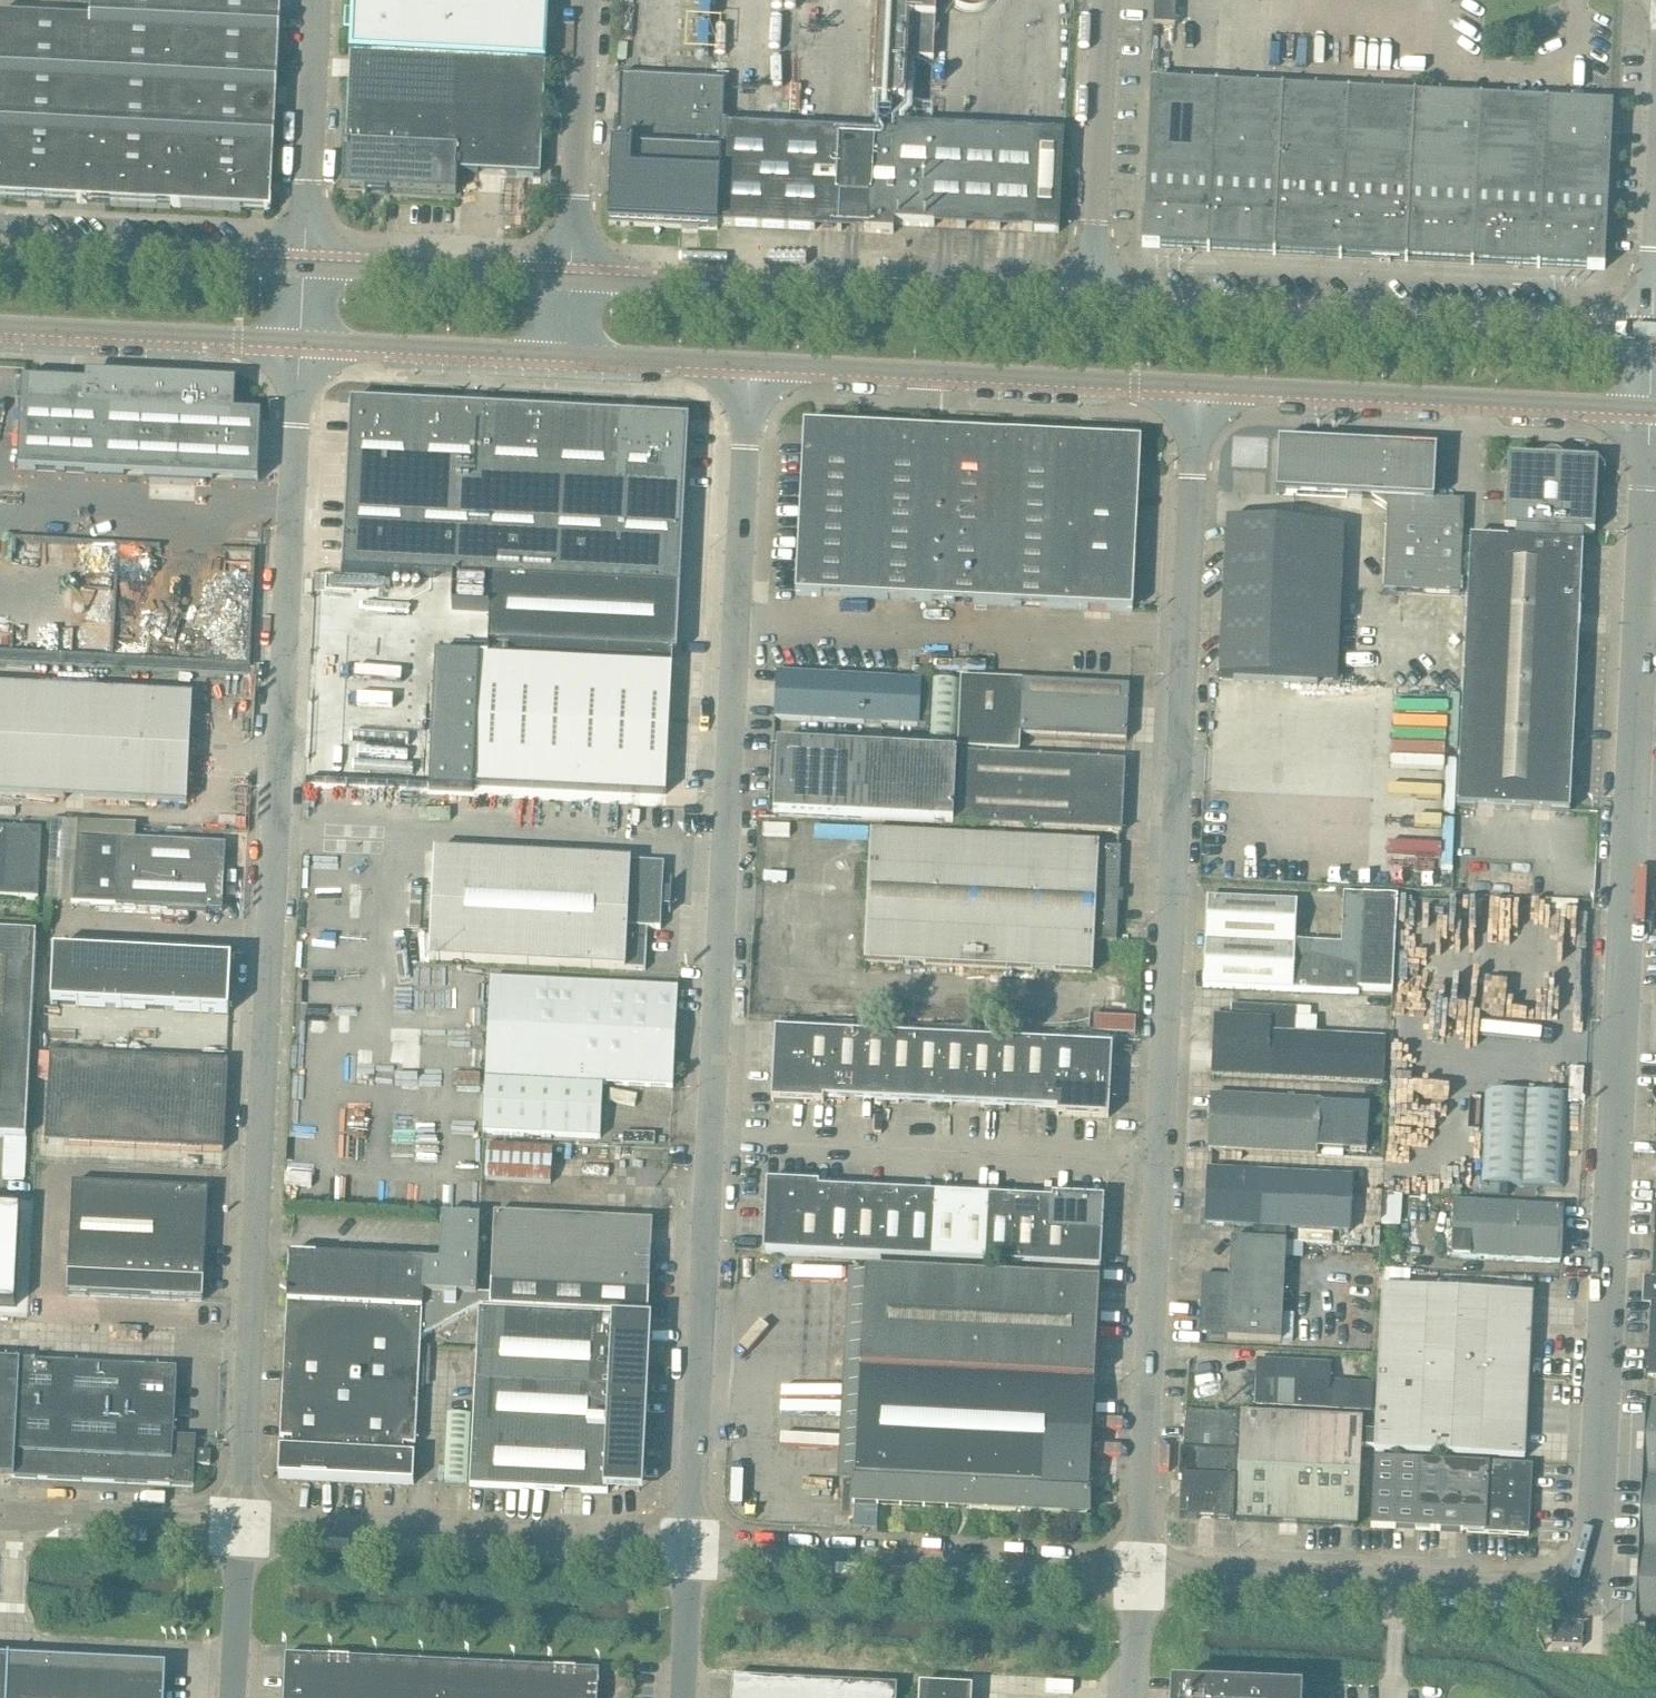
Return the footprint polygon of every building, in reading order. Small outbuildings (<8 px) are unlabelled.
[(176,208),(185,3),(135,0),(91,0),(90,21),(81,203),(176,208)] [(185,3),(176,208),(270,212),(281,0),(186,0),(185,3)] [(546,64),(549,0),(353,0),(350,55),(546,64)] [(934,60),(935,20),(936,0),(878,0),(873,101),(905,103),(907,59),(934,60)] [(1176,26),(1178,0),(1156,0),(1154,25),(1176,26)] [(81,203),(90,21),(0,16),(0,199),(81,203)] [(546,64),(350,55),(346,143),(457,148),(456,172),(540,176),(546,64)] [(839,231),(843,132),(724,126),(726,80),(622,75),(618,148),(613,147),(609,223),(719,230),(719,224),(839,231)] [(1216,86),(1151,83),(1143,247),(1209,250),(1216,86)] [(1285,90),(1284,90),(1216,86),(1209,250),(1278,253),(1285,90)] [(1419,96),(1285,90),(1278,253),(1410,260),(1419,96)] [(1484,100),(1419,96),(1410,260),(1476,263),(1484,100)] [(1549,103),(1484,100),(1476,263),(1540,266),(1549,103)] [(1615,106),(1549,103),(1540,266),(1606,269),(1615,106)] [(843,132),(839,231),(894,234),(894,225),(1059,233),(1064,135),(898,127),(898,135),(843,132)] [(344,188),(455,193),(456,172),(457,148),(346,143),(344,188)] [(85,420),(102,421),(103,408),(235,414),(236,385),(88,376),(87,385),(85,420)] [(22,417),(85,420),(87,385),(24,382),(22,417)] [(609,650),(620,438),(621,416),(352,403),(344,572),(493,580),(489,644),(495,645),(494,656),(322,648),(315,776),(666,793),(673,665),(507,657),(507,645),(609,650)] [(102,421),(101,438),(100,474),(260,482),(261,438),(263,416),(235,414),(103,408),(102,421)] [(621,416),(620,438),(609,650),(678,653),(688,438),(689,419),(621,416)] [(100,474),(101,438),(102,421),(85,420),(22,417),(19,470),(100,474)] [(1133,612),(1141,442),(804,425),(796,595),(1133,612)] [(1436,451),(1389,449),(1279,444),(1277,495),(1372,499),(1388,509),(1384,592),(1459,596),(1463,503),(1434,501),(1436,451)] [(1570,813),(1584,544),(1584,533),(1595,534),(1598,474),(1597,474),(1588,463),(1588,462),(1564,461),(1563,459),(1563,458),(1562,457),(1560,456),(1559,455),(1557,454),(1554,454),(1552,454),(1550,454),(1549,454),(1547,456),(1546,456),(1544,458),(1543,460),(1519,459),(1508,469),(1505,530),(1516,530),(1515,539),(1508,539),(1508,540),(1471,539),(1458,807),(1570,813)] [(1219,680),(1318,684),(1338,685),(1346,528),(1227,522),(1219,680)] [(922,681),(778,674),(776,720),(919,727),(922,681)] [(1131,688),(1023,682),(961,679),(958,750),(1020,753),(1021,736),(1128,741),(1131,688)] [(935,680),(931,747),(956,748),(959,681),(935,680)] [(187,805),(192,698),(0,688),(0,796),(187,805)] [(774,816),(954,825),(957,755),(778,746),(774,816)] [(1126,763),(963,755),(959,826),(1123,834),(1126,763)] [(38,901),(42,832),(0,829),(0,899),(38,901)] [(872,834),(865,962),(1093,974),(1095,942),(1117,943),(1122,850),(1099,849),(1100,846),(872,834)] [(226,845),(75,836),(73,904),(222,912),(226,845)] [(625,970),(627,916),(630,863),(434,852),(429,959),(625,970)] [(1467,859),(1465,893),(1532,896),(1533,862),(1467,859)] [(1361,950),(1396,952),(1398,897),(1363,896),(1361,950)] [(1205,944),(1308,948),(1308,943),(1294,942),(1295,902),(1207,899),(1205,944)] [(627,916),(625,970),(644,971),(646,931),(650,931),(651,918),(647,918),(647,917),(627,916)] [(5,1137),(26,1138),(36,934),(0,932),(0,1136),(5,1137)] [(1361,950),(1360,971),(1309,958),(1308,948),(1205,944),(1203,987),(1292,991),(1359,995),(1359,991),(1393,992),(1396,952),(1361,950)] [(51,1005),(229,1014),(232,961),(54,952),(51,1005)] [(491,980),(487,1079),(513,1080),(603,1084),(631,1086),(673,1088),(673,1070),(677,989),(517,981),(491,980)] [(1136,1018),(1089,1016),(1090,1007),(864,996),(862,1022),(1135,1035),(1136,1018)] [(1293,1079),(1295,1036),(1296,1036),(1297,1008),(1232,1004),(1231,1018),(1215,1017),(1212,1074),(1293,1079)] [(837,1033),(783,1031),(777,1030),(776,1030),(774,1065),(836,1069),(837,1033)] [(834,1100),(846,1101),(861,1101),(864,1035),(837,1033),(836,1069),(834,1100)] [(861,1101),(887,1103),(891,1036),(864,1035),(861,1101)] [(887,1103),(899,1103),(914,1104),(917,1037),(891,1036),(887,1103)] [(1295,1036),(1293,1079),(1382,1083),(1384,1040),(1296,1036),(1295,1036)] [(944,1039),(917,1037),(914,1104),(941,1105),(944,1039)] [(941,1105),(953,1106),(967,1107),(971,1040),(944,1039),(941,1105)] [(967,1107),(994,1108),(997,1041),(971,1040),(967,1107)] [(994,1108),(1006,1109),(1021,1109),(1024,1043),(997,1041),(994,1108)] [(1021,1109),(1047,1111),(1049,1079),(1051,1044),(1024,1043),(1021,1109)] [(1051,1044),(1049,1079),(1111,1082),(1113,1046),(1111,1046),(1111,1047),(1051,1044)] [(67,1144),(71,1055),(48,1054),(44,1143),(67,1144)] [(71,1055),(67,1144),(223,1152),(227,1063),(71,1055)] [(824,1099),(834,1100),(836,1069),(774,1065),(772,1101),(824,1104),(824,1099)] [(1571,1069),(1568,1102),(1582,1103),(1584,1070),(1571,1069)] [(513,1080),(487,1079),(483,1133),(600,1139),(603,1084),(513,1080)] [(1047,1111),(1057,1111),(1057,1116),(1109,1118),(1111,1082),(1049,1079),(1047,1111)] [(1487,1090),(1482,1180),(1562,1184),(1566,1095),(1487,1090)] [(1212,1097),(1209,1150),(1317,1156),(1319,1103),(1212,1097)] [(26,1138),(5,1137),(3,1179),(24,1180),(26,1138)] [(553,1148),(488,1145),(486,1180),(551,1183),(553,1148)] [(1208,1171),(1205,1225),(1349,1233),(1352,1178),(1208,1171)] [(830,1190),(820,1189),(820,1185),(768,1182),(766,1218),(828,1221),(830,1190)] [(69,1276),(203,1283),(207,1192),(73,1185),(69,1276)] [(830,1190),(828,1221),(826,1257),(853,1258),(856,1191),(830,1190)] [(883,1193),(871,1192),(856,1191),(853,1258),(880,1259),(883,1193)] [(910,1194),(883,1193),(880,1259),(906,1261),(910,1194)] [(936,1195),(924,1195),(910,1194),(906,1261),(933,1262),(936,1195)] [(1384,1194),(1382,1225),(1399,1226),(1401,1195),(1384,1194)] [(963,1197),(936,1195),(933,1262),(959,1263),(963,1197)] [(959,1263),(986,1265),(990,1198),(963,1197),(959,1263)] [(1053,1201),(1043,1201),(1041,1232),(1103,1235),(1105,1199),(1053,1197),(1053,1201)] [(986,1265),(1013,1266),(1016,1199),(990,1198),(986,1265)] [(1013,1266),(1040,1267),(1041,1232),(1043,1201),(1016,1199),(1013,1266)] [(1562,1208),(1455,1203),(1452,1257),(1559,1262),(1562,1208)] [(0,1208),(0,1307),(8,1307),(13,1209),(0,1208)] [(496,1215),(492,1295),(491,1308),(649,1315),(653,1222),(496,1215)] [(291,1256),(289,1305),(282,1440),(287,1440),(287,1450),(282,1450),(280,1478),(336,1481),(358,1482),(414,1485),(416,1457),(412,1457),(412,1446),(417,1447),(422,1339),(481,1307),(491,1308),(492,1295),(478,1295),(481,1219),(443,1217),(441,1264),(291,1256)] [(828,1221),(766,1218),(764,1254),(766,1254),(826,1257),(828,1221)] [(1101,1271),(1103,1235),(1041,1232),(1040,1267),(1100,1270),(1100,1271),(1101,1271)] [(1230,1277),(1227,1334),(1226,1340),(1281,1342),(1286,1243),(1232,1240),(1230,1277)] [(867,1274),(862,1371),(1095,1381),(1101,1284),(867,1274)] [(203,1283),(69,1276),(68,1298),(69,1298),(69,1300),(201,1306),(201,1305),(202,1305),(203,1283)] [(1227,1334),(1230,1277),(1203,1276),(1199,1333),(1227,1334)] [(1379,1379),(1528,1384),(1532,1295),(1383,1289),(1379,1379)] [(1647,1378),(1655,1378),(1655,1305),(1651,1305),(1647,1378)] [(480,1310),(477,1381),(471,1487),(607,1494),(607,1485),(636,1487),(644,1322),(621,1321),(622,1317),(480,1310)] [(1254,1406),(1370,1413),(1371,1386),(1330,1384),(1331,1365),(1256,1361),(1254,1406)] [(17,1420),(20,1363),(0,1362),(0,1420),(17,1420)] [(20,1363),(17,1420),(13,1478),(194,1487),(196,1438),(174,1437),(178,1371),(20,1363)] [(1095,1381),(862,1371),(860,1371),(852,1505),(895,1507),(897,1477),(926,1478),(956,1480),(994,1481),(1090,1486),(1095,1381)] [(1370,1431),(1370,1448),(1376,1448),(1376,1452),(1524,1459),(1528,1384),(1379,1379),(1376,1432),(1370,1431)] [(1636,1622),(1655,1623),(1655,1405),(1646,1405),(1636,1622)] [(1363,1422),(1240,1415),(1186,1412),(1185,1451),(1181,1452),(1181,1472),(1184,1472),(1182,1520),(1234,1522),(1234,1521),(1237,1521),(1237,1522),(1358,1528),(1362,1448),(1370,1448),(1370,1431),(1363,1431),(1363,1422)] [(471,1416),(449,1415),(445,1482),(468,1484),(471,1416)] [(0,1420),(0,1477),(13,1478),(17,1420),(0,1420)] [(211,1453),(197,1452),(197,1466),(210,1466),(211,1453)] [(1487,1533),(1490,1465),(1375,1460),(1372,1528),(1487,1533)] [(1528,1536),(1530,1496),(1532,1466),(1490,1464),(1490,1465),(1487,1533),(1487,1534),(1528,1536)] [(895,1507),(924,1508),(926,1478),(897,1477),(895,1507)] [(924,1508),(954,1509),(956,1480),(926,1478),(924,1508)] [(994,1481),(956,1480),(954,1509),(992,1511),(994,1481)] [(1090,1486),(994,1481),(992,1511),(1088,1515),(1090,1486)] [(1583,1624),(1552,1622),(1551,1646),(1582,1648),(1583,1624)] [(599,1672),(286,1657),(284,1697),(598,1697),(599,1672)] [(166,1668),(0,1660),(0,1697),(164,1697),(166,1668)] [(733,1679),(732,1697),(896,1697),(897,1687),(733,1679)] [(972,1689),(919,1686),(919,1697),(972,1697),(972,1689)] [(1330,1697),(1171,1689),(1171,1697),(1330,1697)]
